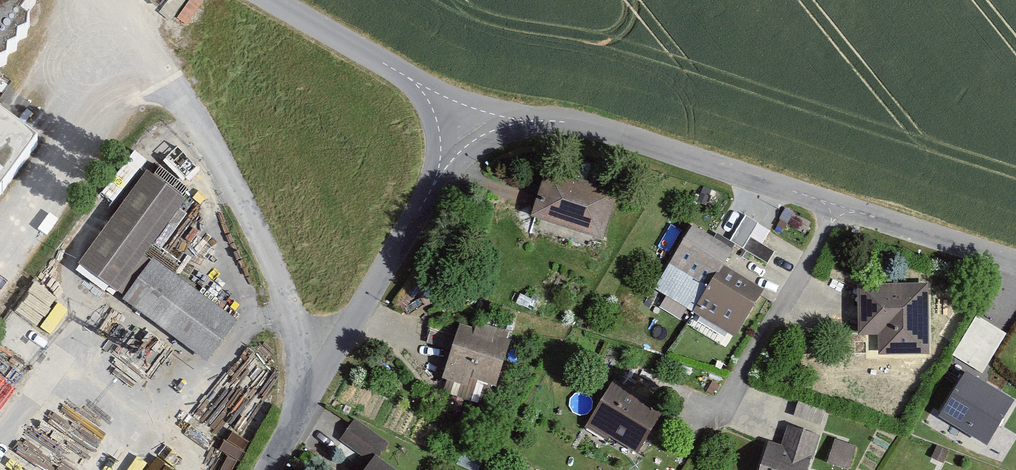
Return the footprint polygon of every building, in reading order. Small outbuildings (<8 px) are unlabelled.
[(5,65),(7,57),(16,51),(19,41),(27,36),(30,14),(24,10),(32,0),(0,0),(0,68),(5,65)] [(40,143),(28,135),(4,117),(0,114),(0,198),(40,143)] [(616,184),(549,169),(539,211),(607,226),(616,184)] [(184,198),(147,171),(81,263),(118,290),(142,256),(184,198)] [(794,213),(786,208),(779,219),(787,224),(794,213)] [(752,219),(746,215),(730,240),(742,247),(749,236),(757,222),(752,219)] [(693,226),(671,264),(710,287),(723,265),(732,249),(693,226)] [(749,236),(742,247),(767,262),(770,257),(773,252),(749,236)] [(148,261),(142,256),(118,290),(126,296),(124,299),(208,361),(238,320),(152,256),(148,261)] [(723,265),(710,287),(694,312),(734,336),(762,289),(723,265)] [(926,284),(859,285),(859,296),(859,316),(859,322),(859,334),(880,334),(880,354),(887,354),(921,353),(927,353),(927,343),(926,292),(926,284)] [(992,324),(976,315),(952,355),(982,373),(1006,333),(992,324)] [(506,341),(460,330),(452,361),(498,373),(506,341)] [(964,373),(939,414),(988,443),(1012,402),(964,373)] [(664,411),(613,380),(585,427),(608,441),(610,436),(634,451),(638,453),(664,411)] [(719,386),(712,382),(707,391),(712,394),(715,389),(717,390),(719,386)] [(389,443),(354,418),(351,422),(339,440),(370,461),(375,454),(379,457),(389,443)] [(820,435),(788,424),(781,447),(769,443),(760,469),(808,469),(820,435)] [(855,445),(835,439),(828,461),(848,467),(855,445)] [(950,451),(937,444),(931,458),(944,464),(950,451)] [(375,454),(370,461),(363,469),(396,469),(379,457),(375,454)]
